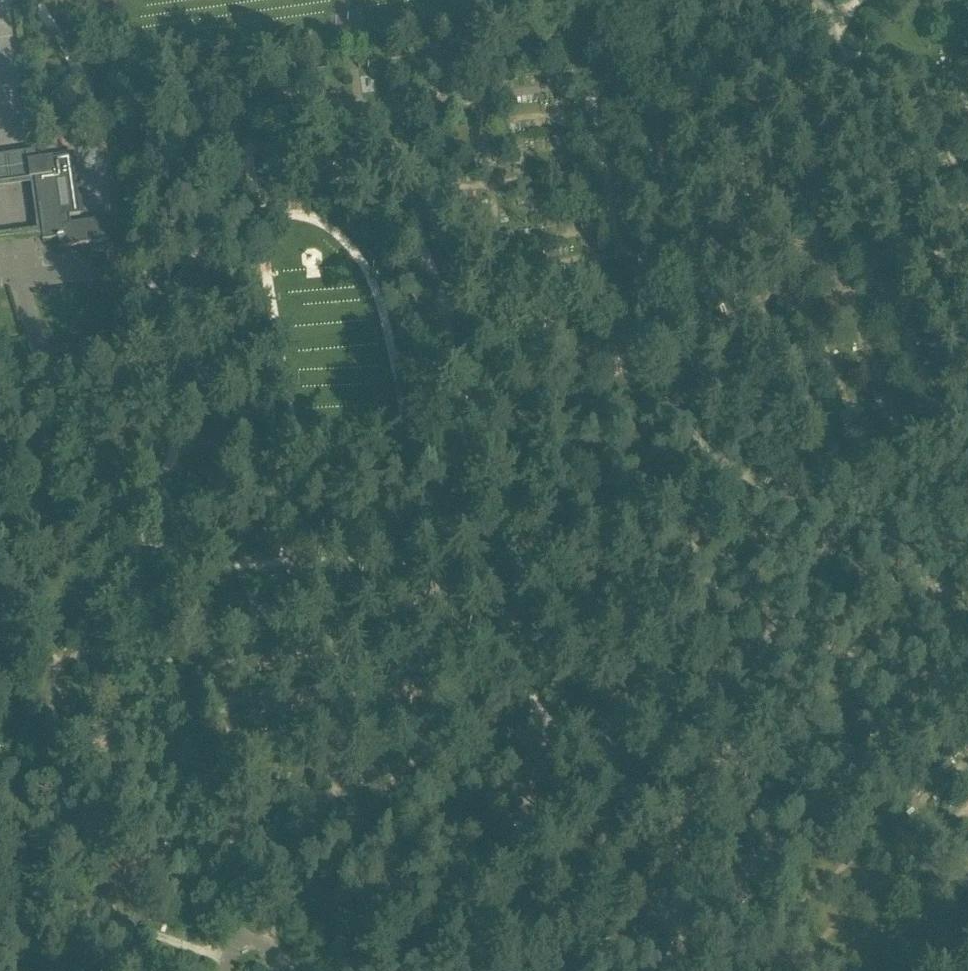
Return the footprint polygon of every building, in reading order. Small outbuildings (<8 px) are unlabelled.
[(29,180),(34,179),(43,242),(57,240),(59,249),(118,241),(116,218),(70,225),(69,217),(80,215),(72,157),(52,160),(52,159),(39,161),(38,152),(25,153),(29,179),(29,180)]
